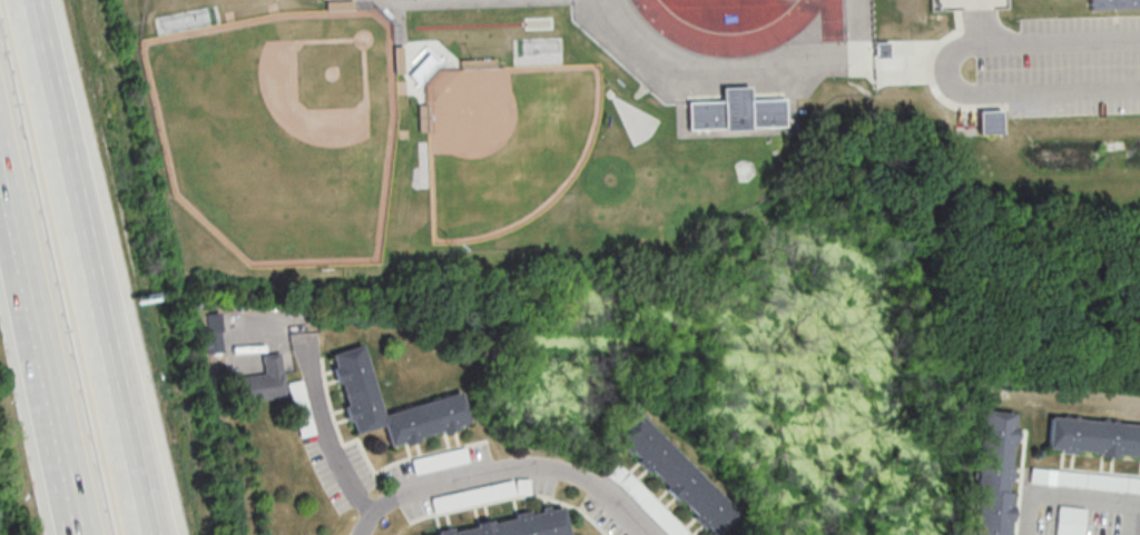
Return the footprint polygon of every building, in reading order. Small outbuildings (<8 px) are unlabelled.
[(1091,10),(1090,0),(1139,0),(1139,8),(1091,10)] [(684,102),(718,101),(718,88),(746,87),(747,99),(782,98),(783,127),(748,128),(748,130),(720,131),(719,129),(685,130),(684,102)] [(980,110),(980,133),(1004,133),(1004,110),(980,110)] [(205,333),(207,352),(221,351),(220,332),(205,333)] [(471,425),(462,392),(382,413),(365,344),(333,352),(353,433),(386,425),(391,445),(471,425)] [(228,377),(230,402),(285,398),(281,353),(262,354),(264,374),(228,377)] [(1017,411),(982,410),(976,534),(1011,534),(1017,411)] [(713,534),(718,534),(739,514),(639,412),(616,436),(713,534)] [(1051,417),(1049,451),(1139,457),(1139,423),(1051,417)] [(1031,469),(1030,485),(1139,493),(1139,477),(1031,469)] [(564,507),(426,534),(570,534),(564,507)] [(1086,508),(1058,508),(1058,534),(1086,534),(1086,508)]
